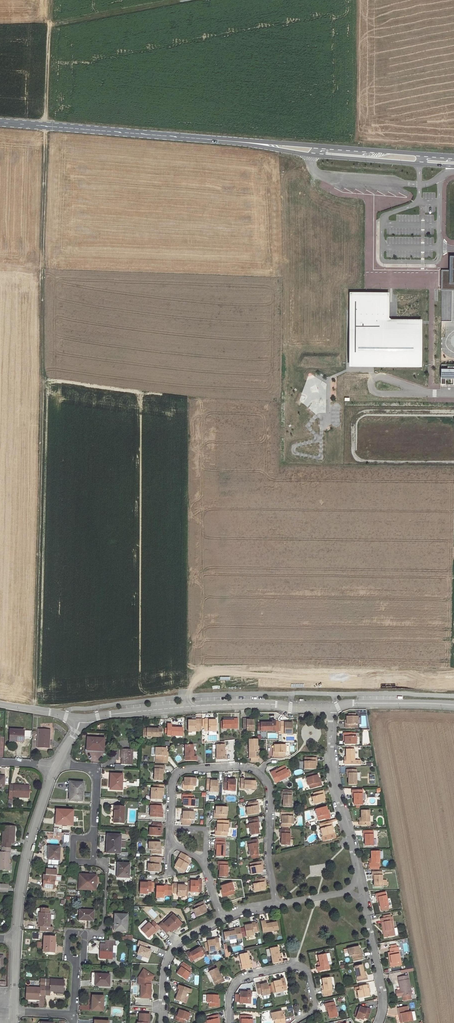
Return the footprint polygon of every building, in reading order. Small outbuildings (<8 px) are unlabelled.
[(444,269),(443,288),(453,288),(453,277),(453,269),(444,269)] [(389,293),(350,293),(349,367),(421,368),(421,319),(393,319),(389,319),(389,293)] [(442,367),(442,376),(443,376),(442,383),(447,383),(447,376),(453,376),(453,365),(449,365),(449,367),(442,367)] [(236,717),(231,717),(231,720),(228,720),(223,720),(223,728),(236,727),(236,717)] [(357,717),(353,717),(353,720),(346,720),(346,725),(345,725),(344,728),(353,728),(353,726),(356,726),(357,717)] [(194,720),(190,720),(190,732),(195,732),(195,728),(198,729),(198,718),(194,718),(194,720)] [(208,718),(204,718),(204,728),(208,728),(208,732),(216,732),(216,720),(208,720),(208,718)] [(248,718),(245,719),(244,728),(248,728),(248,731),(255,730),(255,719),(249,719),(248,718)] [(276,719),(272,719),(272,722),(267,722),(257,722),(257,730),(276,729),(276,719)] [(287,733),(295,732),(295,721),(287,722),(287,720),(283,720),(283,730),(287,730),(287,733)] [(169,728),(169,733),(169,736),(183,735),(183,728),(177,728),(174,728),(174,725),(169,725),(169,728)] [(154,729),(150,729),(149,737),(162,738),(163,727),(158,727),(158,729),(154,729)] [(51,731),(39,730),(39,749),(50,749),(51,731)] [(25,731),(11,731),(10,742),(24,742),(25,731)] [(355,737),(356,733),(347,732),(347,736),(349,737),(349,743),(359,743),(359,737),(355,737)] [(103,755),(103,740),(87,740),(86,752),(91,752),(91,754),(103,755)] [(260,752),(259,752),(256,753),(256,747),(256,742),(249,742),(249,758),(252,758),(252,761),(258,761),(258,758),(261,758),(260,752)] [(229,754),(227,754),(224,754),(225,749),(225,743),(217,743),(217,759),(229,759),(229,754)] [(282,744),(273,744),(272,751),(271,751),(271,756),(280,756),(280,752),(282,752),(282,744)] [(199,756),(198,756),(196,756),(196,751),(195,745),(188,745),(188,761),(199,761),(199,756)] [(153,755),(157,755),(160,755),(160,759),(169,759),(169,755),(168,755),(168,748),(153,748),(153,755)] [(346,763),(356,764),(356,750),(349,750),(348,756),(348,760),(346,759),(346,763)] [(116,765),(116,770),(125,770),(125,766),(133,766),(133,752),(123,751),(123,765),(116,765)] [(309,762),(306,762),(306,768),(318,768),(318,761),(320,761),(320,757),(309,757),(309,762)] [(164,781),(164,774),(164,769),(167,769),(167,766),(157,766),(156,781),(164,781)] [(288,766),(274,772),(278,782),(292,776),(288,766)] [(351,774),(351,778),(350,785),(358,785),(358,770),(348,770),(348,774),(351,774)] [(320,782),(321,782),(319,775),(318,776),(313,777),(309,778),(311,785),(314,784),(315,787),(321,786),(320,782)] [(124,791),(125,776),(114,776),(113,787),(110,787),(110,791),(124,791)] [(199,777),(188,777),(188,786),(186,786),(186,789),(197,789),(197,786),(198,786),(199,777)] [(211,779),(210,790),(214,790),(214,792),(221,792),(221,782),(216,782),(216,779),(211,779)] [(225,780),(224,791),(228,791),(228,792),(235,793),(236,782),(230,782),(230,780),(225,780)] [(245,783),(245,781),(245,780),(240,780),(240,791),(254,791),(254,784),(250,783),(245,783)] [(29,799),(30,787),(15,787),(15,784),(12,783),(11,790),(15,790),(14,798),(29,799)] [(83,784),(73,784),(73,793),(70,793),(70,802),(82,802),(83,784)] [(166,790),(156,790),(156,793),(153,793),(153,800),(164,800),(164,794),(165,794),(165,793),(166,790)] [(286,796),(286,800),(285,806),(293,806),(293,792),(283,791),(283,796),(286,796)] [(356,806),(358,806),(363,806),(364,805),(364,792),(353,791),(354,795),(356,795),(356,801),(356,806)] [(315,798),(317,805),(327,802),(325,796),(326,795),(326,792),(317,795),(318,798),(315,798)] [(195,797),(185,796),(185,800),(187,800),(187,807),(197,807),(197,800),(195,800),(195,797)] [(249,810),(250,816),(260,814),(259,808),(260,807),(260,804),(251,806),(251,809),(249,810)] [(164,808),(153,807),(153,814),(155,814),(155,818),(165,818),(166,813),(164,813),(164,808)] [(125,808),(115,808),(115,824),(124,824),(125,808)] [(318,811),(320,818),(322,817),(323,820),(333,818),(332,815),(330,815),(328,808),(318,811)] [(225,816),(228,816),(228,810),(218,810),(218,815),(216,815),(216,819),(225,819),(225,816)] [(73,813),(58,812),(58,818),(59,818),(59,821),(56,820),(56,826),(72,827),(73,813)] [(363,812),(363,818),(363,822),(361,822),(361,826),(371,827),(371,812),(363,812)] [(292,813),(283,813),(282,816),(284,816),(284,823),(295,824),(296,816),(292,816),(292,813)] [(196,814),(187,814),(187,820),(185,820),(185,824),(194,824),(194,820),(196,820),(196,814)] [(261,833),(261,830),(259,825),(262,825),(261,820),(251,823),(254,835),(261,833)] [(226,834),(229,834),(229,827),(229,823),(221,823),(221,827),(218,827),(218,833),(217,833),(217,837),(226,837),(226,834)] [(334,824),(325,826),(326,830),(323,831),(325,837),(324,837),(325,841),(336,838),(334,827),(335,827),(334,824)] [(3,848),(11,848),(11,842),(15,842),(15,840),(16,826),(4,825),(3,848)] [(152,828),(152,835),(163,835),(163,829),(164,830),(165,825),(155,825),(154,828),(152,828)] [(68,846),(69,833),(61,833),(61,829),(53,828),(53,836),(56,836),(62,836),(62,846),(68,846)] [(285,835),(284,839),(284,844),(291,845),(291,831),(282,830),(282,834),(285,835)] [(364,833),(363,837),(367,837),(366,841),(366,848),(373,848),(373,833),(364,833)] [(119,853),(119,847),(120,839),(120,836),(108,835),(107,847),(109,847),(109,852),(119,853)] [(261,855),(260,851),(258,845),(261,845),(260,841),(251,843),(253,857),(261,855)] [(163,842),(152,842),(152,849),(154,849),(154,853),(164,853),(164,849),(162,850),(163,842)] [(216,843),(216,848),(219,848),(219,852),(219,856),(225,856),(226,843),(216,843)] [(59,847),(49,846),(48,859),(59,859),(59,847)] [(192,857),(185,853),(181,858),(182,859),(178,867),(187,872),(194,862),(191,860),(192,857)] [(2,854),(0,854),(0,870),(8,870),(9,854),(2,854)] [(374,855),(374,860),(374,864),(372,865),(372,868),(381,868),(381,862),(384,862),(384,854),(374,855)] [(161,857),(154,857),(153,864),(150,864),(150,871),(162,871),(162,865),(164,865),(164,861),(161,860),(161,857)] [(252,868),(254,876),(264,874),(262,866),(264,866),(263,864),(263,862),(254,864),(255,868),(252,868)] [(132,877),(133,864),(120,863),(120,869),(121,869),(121,877),(132,877)] [(220,863),(220,868),(222,868),(222,872),(222,878),(229,877),(228,863),(220,863)] [(44,875),(44,879),(47,879),(47,887),(55,888),(56,875),(57,875),(57,870),(47,869),(47,875),(44,875)] [(80,874),(79,888),(96,889),(96,875),(80,874)] [(377,878),(377,883),(377,889),(384,889),(384,886),(384,882),(384,875),(374,875),(374,878),(377,878)] [(204,889),(204,880),(200,880),(200,881),(193,882),(194,892),(200,892),(200,890),(204,889)] [(255,885),(256,893),(267,891),(266,884),(268,883),(267,882),(267,880),(257,882),(258,885),(255,885)] [(149,882),(143,882),(143,893),(150,892),(150,890),(153,890),(153,881),(149,881),(149,882)] [(182,884),(178,884),(178,893),(181,893),(182,896),(188,896),(188,885),(182,885),(182,884)] [(232,884),(223,886),(225,894),(224,894),(225,898),(234,895),(233,892),(235,892),(232,884)] [(171,894),(171,885),(166,885),(166,886),(162,886),(162,897),(168,897),(168,894),(171,894)] [(380,900),(381,905),(382,912),(390,910),(387,895),(377,897),(377,900),(380,900)] [(199,916),(208,913),(206,907),(207,907),(205,902),(197,905),(198,909),(196,910),(199,916)] [(42,931),(54,931),(54,927),(51,926),(52,914),(50,914),(50,909),(39,909),(37,910),(37,913),(38,914),(38,919),(40,919),(40,926),(42,926),(42,931)] [(94,910),(81,910),(81,919),(93,920),(94,910)] [(178,912),(176,911),(167,920),(169,921),(178,912)] [(167,920),(164,924),(165,926),(171,931),(175,927),(177,929),(180,926),(182,923),(183,924),(187,920),(178,912),(169,921),(167,920)] [(128,915),(116,914),(116,930),(127,931),(128,915)] [(392,916),(385,917),(382,918),(385,937),(396,935),(393,920),(395,920),(394,916),(392,916)] [(164,924),(159,920),(155,923),(154,921),(146,929),(154,936),(161,928),(162,929),(165,926),(164,924)] [(278,923),(272,924),(268,925),(267,922),(267,920),(263,920),(266,932),(279,930),(278,923)] [(259,933),(256,922),(252,923),(252,926),(246,928),(248,936),(255,935),(254,934),(259,933)] [(235,930),(226,931),(228,940),(244,937),(242,928),(241,928),(237,928),(238,930),(235,930)] [(223,945),(222,936),(218,937),(218,939),(212,940),(213,949),(221,948),(220,945),(223,945)] [(48,951),(55,952),(56,952),(57,937),(46,937),(45,951),(48,951)] [(117,939),(107,939),(106,943),(102,943),(101,958),(112,958),(113,944),(117,944),(117,939)] [(139,947),(136,955),(149,959),(152,950),(147,949),(149,944),(139,941),(137,946),(139,947)] [(403,966),(400,946),(390,947),(391,952),(390,952),(392,967),(403,966)] [(195,953),(193,950),(191,952),(196,961),(208,954),(204,947),(199,951),(195,953)] [(285,960),(284,957),(281,958),(281,954),(279,947),(268,950),(270,957),(274,956),(276,962),(285,960)] [(360,947),(350,949),(351,954),(354,954),(355,958),(364,956),(363,952),(361,952),(360,947)] [(255,967),(253,962),(250,963),(249,959),(247,954),(241,956),(246,970),(255,967)] [(323,956),(323,961),(325,966),(321,967),(322,971),(333,968),(329,954),(323,956)] [(193,968),(186,963),(184,967),(186,969),(182,974),(189,979),(193,974),(191,972),(193,968)] [(365,974),(365,971),(363,965),(357,966),(360,980),(368,978),(367,974),(365,974)] [(147,967),(147,968),(156,974),(153,979),(153,982),(155,982),(155,979),(158,973),(147,967)] [(156,974),(147,968),(143,975),(144,976),(144,983),(145,983),(145,996),(154,996),(154,990),(155,990),(155,983),(155,982),(153,982),(153,979),(156,974)] [(230,979),(228,975),(225,976),(223,972),(221,968),(215,971),(221,984),(230,979)] [(108,971),(97,971),(96,985),(107,985),(108,971)] [(413,995),(410,976),(398,978),(400,990),(398,990),(399,997),(413,995)] [(51,985),(51,990),(63,990),(64,978),(51,978),(51,985)] [(325,979),(326,986),(327,990),(324,990),(324,994),(334,992),(332,978),(325,979)] [(278,980),(275,981),(277,990),(280,990),(281,992),(288,991),(285,980),(279,981),(278,980)] [(266,984),(260,986),(262,996),(268,995),(268,992),(270,992),(268,982),(265,982),(266,984)] [(185,990),(184,993),(182,999),(189,1001),(193,987),(183,984),(181,989),(185,990)] [(46,993),(46,985),(41,985),(40,988),(27,987),(26,998),(28,998),(39,999),(40,993),(46,993)] [(371,990),(370,986),(361,988),(362,993),(360,993),(361,1000),(371,998),(370,990),(371,990)] [(242,995),(242,1003),(249,1003),(249,1000),(253,1000),(253,991),(248,991),(248,995),(242,995)] [(221,995),(212,994),(212,1002),(214,1002),(215,1005),(223,1005),(223,1000),(221,1000),(221,995)] [(106,996),(95,995),(95,1010),(105,1011),(106,996)] [(325,1005),(326,1010),(329,1009),(330,1013),(331,1019),(338,1018),(336,1003),(325,1005)] [(399,1008),(400,1013),(402,1013),(403,1021),(413,1020),(412,1011),(409,1012),(408,1007),(399,1008)] [(368,1011),(361,1008),(357,1019),(364,1021),(365,1019),(369,1021),(373,1010),(369,1008),(368,1011)] [(192,1019),(194,1012),(185,1009),(183,1014),(181,1013),(179,1018),(188,1021),(189,1018),(192,1019)] [(156,1012),(146,1011),(145,1020),(144,1020),(144,1022),(153,1022),(153,1021),(155,1021),(156,1012)] [(215,1015),(215,1019),(212,1020),(212,1022),(221,1022),(224,1022),(223,1019),(225,1019),(223,1012),(215,1015)] [(283,1012),(273,1014),(275,1021),(278,1020),(278,1022),(287,1021),(286,1018),(285,1018),(283,1012)]
